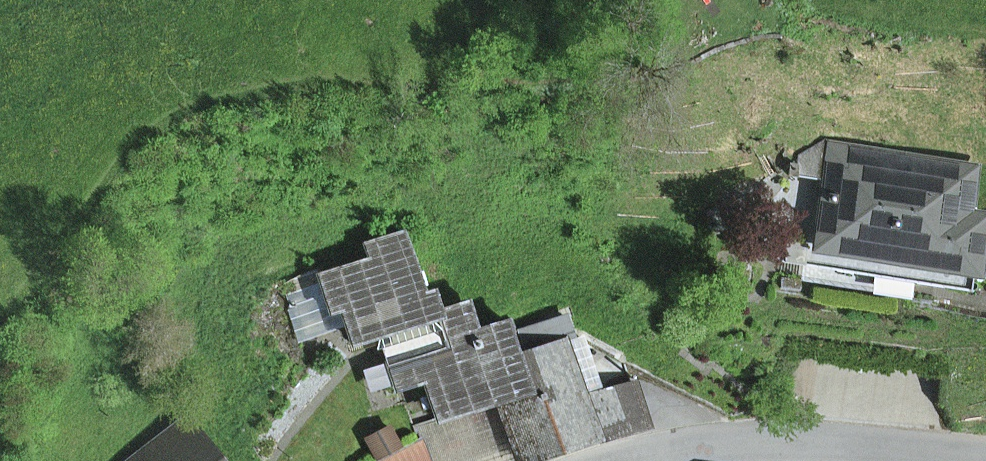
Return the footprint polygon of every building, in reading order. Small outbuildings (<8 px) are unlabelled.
[(837,151),(838,147),(824,145),(746,233),(779,261),(968,291),(979,220),(962,217),(969,172),(861,155),(852,148),(837,151)] [(424,380),(437,420),(468,410),(447,345),(478,341),(476,328),(468,302),(437,312),(431,292),(421,295),(401,235),(365,247),(369,261),(322,276),(320,268),(281,281),(292,323),(299,322),(304,338),(345,325),(351,344),(388,332),(392,346),(384,348),(397,389),(424,380)] [(510,318),(476,328),(478,341),(447,345),(468,410),(499,401),(518,460),(525,460),(641,424),(629,384),(580,399),(578,392),(562,345),(520,353),(514,332),(510,318)] [(573,341),(566,318),(514,332),(520,353),(562,345),(573,341)] [(578,392),(596,386),(580,339),(573,341),(562,345),(578,392)] [(427,460),(518,460),(499,401),(468,410),(437,420),(414,427),(418,438),(427,460)] [(136,460),(215,460),(186,422),(136,460)] [(418,438),(375,460),(427,460),(418,438)]
